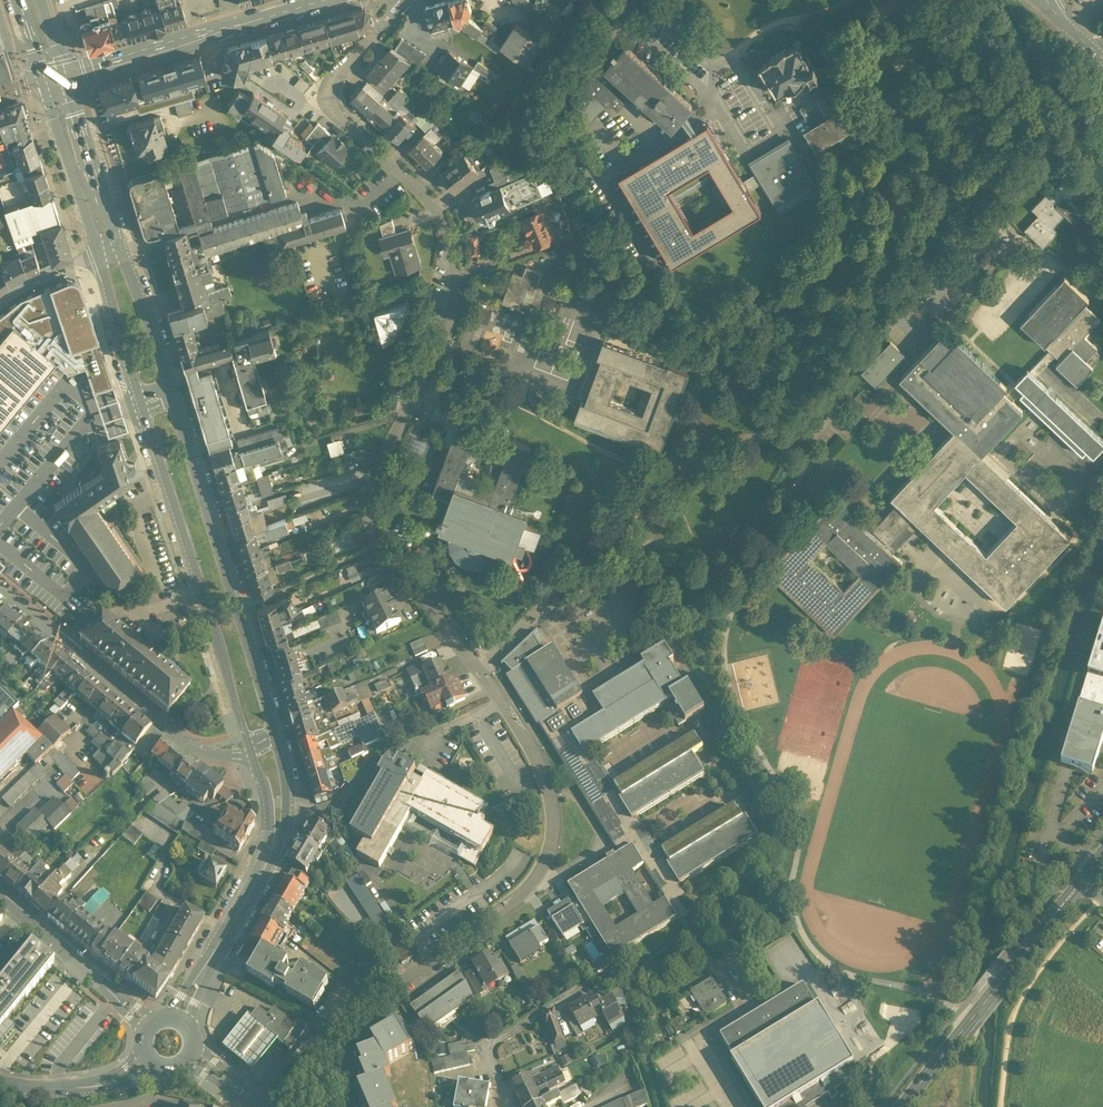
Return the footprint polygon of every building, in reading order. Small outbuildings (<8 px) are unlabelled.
[(103,1),(108,18),(109,18),(110,22),(117,20),(113,4),(111,0),(106,0),(103,1)] [(152,9),(160,7),(158,0),(149,0),(152,9)] [(426,6),(432,26),(456,19),(450,0),(446,0),(426,6)] [(456,19),(456,21),(477,35),(480,30),(483,26),(482,26),(482,25),(481,26),(467,16),(472,9),(469,0),(450,0),(456,19)] [(530,0),(513,0),(539,24),(547,15),(546,15),(533,2),(530,0)] [(533,2),(546,15),(547,15),(554,21),(562,11),(548,0),(536,0),(533,2)] [(882,13),(903,0),(874,0),(882,13)] [(170,4),(160,7),(166,27),(186,21),(180,1),(170,4)] [(99,21),(95,4),(85,7),(89,20),(80,23),(87,47),(91,49),(116,42),(110,22),(109,18),(108,18),(99,21)] [(152,9),(142,12),(149,32),(166,27),(160,7),(152,9)] [(364,7),(350,12),(353,22),(349,23),(352,33),(370,28),(373,22),(369,10),(364,7)] [(142,12),(122,19),(128,38),(149,32),(142,12)] [(350,12),(325,19),(330,39),(332,45),(335,44),(334,42),(338,41),(337,38),(352,33),(349,23),(353,22),(350,12)] [(117,20),(110,22),(116,42),(128,38),(122,19),(117,20)] [(325,19),(297,27),(303,47),(313,44),(314,47),(319,46),(318,43),(330,39),(325,19)] [(498,27),(487,19),(482,26),(483,26),(480,30),(491,38),(494,33),(498,27)] [(517,23),(505,41),(494,33),(491,38),(527,62),(542,39),(534,34),(517,23)] [(297,27),(280,32),(285,49),(289,52),(303,47),(297,27)] [(546,34),(538,28),(534,34),(542,39),(546,34)] [(480,30),(477,35),(476,36),(487,44),(491,38),(480,30)] [(280,32),(266,37),(271,53),(273,55),(283,51),(285,58),(292,55),(289,52),(285,49),(280,32)] [(266,37),(251,41),(252,44),(248,62),(254,65),(254,64),(273,63),(272,57),(271,53),(266,37)] [(426,53),(402,38),(395,49),(407,57),(419,65),(426,53)] [(794,42),(794,43),(786,48),(786,47),(770,56),(771,57),(760,64),(777,93),(788,86),(789,88),(804,79),(803,77),(817,67),(814,62),(811,64),(810,62),(812,60),(807,52),(805,53),(800,45),(801,44),(801,43),(802,41),(801,40),(800,39),(799,38),(798,38),(796,38),(795,39),(794,40),(794,42)] [(251,41),(227,48),(227,52),(226,52),(225,57),(226,57),(222,75),(244,79),(248,63),(248,62),(252,44),(251,41)] [(626,43),(619,51),(618,51),(615,49),(612,51),(613,52),(612,53),(614,55),(615,54),(616,54),(615,55),(607,65),(609,67),(603,74),(595,66),(584,78),(587,81),(579,90),(582,93),(574,102),(588,115),(590,112),(594,115),(609,99),(613,102),(612,103),(618,108),(624,101),(609,88),(619,76),(634,90),(673,125),(682,115),(687,122),(693,130),(698,127),(692,119),(685,111),(692,103),(675,87),(676,87),(666,77),(665,78),(626,43)] [(0,48),(0,77),(12,74),(3,47),(0,48)] [(393,47),(382,60),(381,59),(375,65),(376,65),(370,72),(386,87),(400,71),(397,68),(407,57),(395,49),(393,47)] [(472,64),(450,50),(438,68),(460,83),(472,64)] [(196,57),(136,75),(137,77),(143,98),(204,80),(196,57)] [(313,69),(305,60),(302,64),(310,72),(313,69)] [(495,71),(478,60),(474,66),(491,77),(495,71)] [(279,62),(269,77),(277,83),(287,67),(279,62)] [(260,72),(251,66),(252,65),(248,63),(244,79),(247,81),(247,79),(269,94),(274,87),(277,83),(269,77),(260,72)] [(803,77),(804,79),(816,98),(834,86),(822,64),(817,67),(803,77)] [(314,84),(298,66),(293,68),(291,71),(293,72),(294,81),(307,92),(314,84)] [(131,76),(106,84),(99,86),(98,86),(101,93),(106,110),(115,107),(131,102),(138,100),(132,79),(131,76)] [(132,79),(138,100),(143,98),(137,77),(132,79)] [(380,101),(363,85),(352,97),(370,113),(380,101)] [(858,125),(835,86),(816,98),(827,116),(805,129),(817,150),(839,136),(844,145),(863,134),(858,125)] [(283,94),(274,87),(269,94),(278,100),(283,95),(283,94)] [(301,98),(289,88),(283,94),(283,95),(295,104),(301,98)] [(131,102),(115,107),(118,119),(144,112),(174,103),(189,99),(195,98),(192,89),(188,90),(188,92),(149,103),(149,100),(143,100),(143,103),(132,104),(131,102)] [(304,147),(286,134),(289,128),(291,130),(293,127),(291,126),(292,124),(283,119),(282,121),(249,99),(250,97),(238,90),(234,96),(228,106),(266,133),(298,156),(304,147)] [(398,91),(389,100),(397,108),(399,108),(407,99),(398,91)] [(295,104),(283,95),(278,100),(290,109),(295,104)] [(401,111),(397,108),(389,100),(384,97),(380,101),(370,113),(399,140),(414,123),(401,111)] [(189,99),(174,103),(178,116),(192,112),(189,99)] [(19,102),(6,106),(16,131),(15,131),(19,140),(20,141),(32,134),(22,104),(19,102)] [(0,108),(0,126),(2,133),(3,133),(4,136),(6,136),(6,135),(8,134),(15,131),(16,131),(6,106),(0,108)] [(428,109),(417,121),(422,126),(433,114),(428,109)] [(800,127),(807,123),(800,110),(793,114),(800,127)] [(433,114),(422,126),(427,131),(427,132),(432,127),(439,120),(433,114)] [(160,115),(129,124),(129,125),(127,128),(129,133),(132,135),(136,147),(138,148),(140,148),(142,153),(145,152),(146,156),(154,153),(153,149),(166,145),(161,127),(164,126),(160,115)] [(744,179),(738,169),(708,121),(693,130),(681,137),(620,173),(624,180),(673,262),(762,209),(749,189),(763,181),(777,205),(815,182),(790,138),(751,162),(757,171),(744,179)] [(318,123),(305,137),(313,144),(320,137),(319,136),(325,130),(326,130),(326,129),(318,123)] [(1,152),(8,149),(9,149),(8,148),(4,136),(3,133),(2,133),(0,126),(0,149),(1,152)] [(432,127),(427,132),(427,131),(425,134),(424,133),(410,148),(428,166),(432,161),(442,151),(434,143),(440,136),(432,127)] [(337,139),(333,135),(332,136),(326,130),(325,130),(319,136),(320,137),(326,143),(317,153),(327,161),(330,157),(336,162),(348,148),(342,143),(343,142),(343,141),(342,141),(339,138),(338,138),(337,139)] [(8,134),(6,135),(6,136),(4,136),(8,148),(12,146),(8,134)] [(32,134),(20,141),(19,140),(13,144),(14,144),(13,145),(19,165),(40,158),(32,134)] [(255,140),(178,164),(179,166),(182,176),(182,178),(185,187),(186,189),(189,199),(189,201),(192,210),(193,212),(195,219),(196,224),(196,225),(197,225),(211,220),(210,216),(286,193),(274,153),(255,140)] [(442,151),(432,161),(437,167),(447,159),(448,158),(442,151)] [(479,170),(465,153),(451,165),(441,172),(441,173),(455,190),(479,170)] [(16,166),(14,167),(7,169),(2,171),(4,174),(3,174),(0,175),(0,183),(7,180),(13,178),(13,179),(14,178),(24,174),(24,173),(43,167),(40,158),(19,165),(16,166)] [(1060,158),(1051,167),(1061,176),(1070,167),(1060,158)] [(447,159),(437,167),(441,172),(451,165),(447,159)] [(503,161),(490,167),(495,179),(509,174),(503,161)] [(43,167),(24,173),(24,174),(28,186),(24,188),(26,194),(30,192),(33,200),(32,200),(33,201),(51,194),(43,167)] [(163,170),(166,182),(177,179),(176,175),(174,175),(172,168),(163,170)] [(161,169),(133,178),(132,178),(131,179),(130,180),(130,181),(129,182),(129,183),(129,184),(129,185),(129,186),(142,230),(143,230),(143,231),(144,232),(144,233),(145,233),(146,234),(147,234),(148,234),(149,234),(150,234),(161,231),(165,242),(188,235),(186,227),(196,224),(195,219),(179,225),(176,218),(161,169)] [(367,175),(361,170),(357,175),(362,180),(367,175)] [(533,171),(512,180),(512,182),(501,187),(506,198),(513,195),(517,205),(532,199),(542,194),(538,184),(533,171)] [(495,179),(488,183),(491,189),(501,185),(501,187),(512,182),(512,180),(509,174),(495,179)] [(1064,179),(1056,188),(1057,188),(1049,197),(1046,193),(1032,208),(1039,214),(1026,228),(1043,245),(1057,231),(1053,227),(1065,213),(1074,221),(1075,221),(1073,219),(1081,212),(1082,213),(1083,212),(1069,199),(1077,190),(1064,179)] [(501,185),(491,189),(491,190),(482,194),(482,193),(472,198),(481,219),(510,207),(506,198),(501,187),(501,185)] [(235,220),(213,227),(211,220),(197,225),(199,231),(188,235),(192,246),(195,245),(196,249),(203,246),(204,249),(206,250),(217,247),(241,240),(249,238),(249,237),(263,233),(267,247),(308,235),(303,219),(297,202),(296,201),(244,217),(243,217),(235,220)] [(545,203),(534,207),(537,214),(534,215),(533,214),(532,215),(525,219),(531,233),(532,236),(527,238),(525,241),(527,246),(531,247),(536,245),(556,237),(555,236),(564,233),(560,223),(555,225),(552,219),(553,217),(558,219),(561,211),(549,206),(548,203),(546,204),(545,203)] [(25,225),(19,208),(5,213),(17,247),(22,245),(32,242),(26,225),(25,225)] [(340,208),(303,219),(308,235),(345,224),(340,208)] [(388,221),(379,224),(383,237),(397,233),(392,219),(388,221)] [(61,223),(41,229),(44,240),(39,242),(43,255),(49,254),(52,263),(72,256),(61,223)] [(383,237),(379,238),(379,240),(382,239),(386,253),(383,254),(384,255),(397,251),(398,253),(404,271),(405,271),(404,268),(418,264),(419,267),(420,266),(414,246),(410,229),(397,233),(383,237)] [(564,233),(555,236),(556,237),(559,244),(571,239),(568,231),(564,233)] [(188,235),(165,242),(165,243),(168,254),(192,246),(188,235)] [(477,235),(470,236),(472,253),(479,252),(477,235)] [(559,244),(554,246),(557,253),(574,245),(574,243),(575,243),(574,241),(573,242),(572,239),(571,239),(559,244)] [(34,252),(26,256),(22,245),(17,247),(20,254),(21,256),(21,258),(20,258),(27,274),(40,269),(34,252)] [(192,246),(168,254),(169,255),(170,260),(172,265),(174,274),(175,274),(175,275),(209,264),(206,255),(201,257),(200,255),(198,256),(196,249),(195,245),(192,246)] [(7,262),(5,259),(0,262),(0,268),(0,269),(2,271),(9,284),(27,274),(20,258),(21,258),(21,256),(20,256),(21,256),(20,254),(7,262)] [(209,264),(175,275),(178,285),(179,290),(180,290),(183,300),(208,293),(203,278),(212,275),(209,264)] [(523,275),(514,271),(503,301),(512,305),(511,306),(514,307),(514,306),(520,308),(527,289),(535,292),(543,271),(527,265),(523,275)] [(0,273),(0,291),(9,284),(2,271),(0,273)] [(1065,275),(1021,322),(1049,347),(1056,354),(1061,359),(1056,364),(1077,383),(1094,366),(1092,363),(1087,359),(1096,349),(1098,347),(1085,335),(1101,318),(1084,303),(1089,298),(1065,275)] [(66,280),(63,281),(64,285),(69,283),(71,282),(74,283),(76,285),(78,287),(82,299),(85,298),(82,286),(81,283),(78,281),(75,279),(72,278),(69,279),(66,280)] [(63,281),(50,287),(70,349),(99,340),(85,298),(82,299),(78,287),(76,285),(74,283),(71,282),(69,283),(64,285),(63,281)] [(69,372),(86,367),(94,392),(114,385),(99,340),(70,349),(50,287),(21,299),(0,316),(0,429),(56,362),(69,372)] [(403,291),(384,296),(386,303),(405,297),(403,291)] [(221,296),(202,302),(208,316),(225,311),(221,296)] [(202,302),(168,312),(172,327),(191,321),(208,316),(202,302)] [(406,302),(369,312),(374,330),(381,328),(384,341),(394,338),(409,312),(406,302)] [(191,321),(173,327),(180,353),(201,347),(199,339),(196,340),(191,321)] [(232,338),(228,339),(232,353),(248,410),(256,407),(267,404),(253,355),(274,349),(269,328),(232,338)] [(1039,412),(1083,452),(1087,448),(1094,455),(1102,445),(1102,438),(1036,375),(1056,354),(1049,347),(1028,368),(1015,381),(1017,383),(1014,386),(1006,394),(1002,390),(976,418),(926,371),(952,343),(942,333),(900,377),(909,385),(955,428),(947,437),(934,450),(892,496),(898,502),(896,505),(895,504),(885,515),(874,526),(873,528),(874,529),(872,532),(835,498),(767,570),(834,633),(903,562),(902,561),(893,552),(902,542),(920,523),(1006,604),(1071,535),(1047,513),(1007,476),(1011,472),(1010,471),(1010,472),(986,449),(989,446),(1023,410),(1013,400),(1023,389),(1024,389),(1020,394),(1039,412)] [(180,353),(184,367),(200,362),(232,353),(228,339),(201,347),(180,353)] [(957,339),(952,343),(926,371),(976,418),(1002,390),(1007,385),(957,339)] [(672,365),(672,364),(669,362),(668,363),(604,340),(598,355),(603,356),(586,402),(582,400),(576,415),(662,447),(663,447),(661,446),(668,426),(670,427),(672,419),(671,418),(678,399),(679,399),(682,391),(681,391),(687,371),(689,372),(689,371),(672,365)] [(891,341),(862,372),(877,386),(906,355),(891,341)] [(1092,363),(1101,354),(1096,349),(1087,359),(1092,363)] [(200,362),(184,367),(207,440),(209,448),(229,442),(226,434),(224,427),(230,425),(213,368),(202,372),(200,362)] [(534,393),(530,402),(539,405),(540,402),(542,396),(534,393)] [(267,404),(256,407),(258,414),(269,410),(267,404)] [(476,430),(478,425),(460,419),(447,453),(442,467),(433,491),(451,497),(455,486),(508,505),(531,445),(513,439),(512,443),(503,440),(508,428),(501,425),(497,438),(476,430)] [(281,426),(251,435),(254,445),(277,438),(284,436),(281,426)] [(251,435),(244,437),(247,447),(254,445),(251,435)] [(284,436),(277,438),(281,450),(287,448),(284,436)] [(244,437),(237,439),(240,449),(247,447),(244,437)] [(325,441),(329,454),(342,450),(338,437),(325,441)] [(247,447),(240,449),(243,461),(244,461),(250,459),(256,457),(256,458),(278,451),(281,450),(277,438),(254,445),(247,447)] [(119,439),(97,447),(104,470),(81,486),(95,505),(132,479),(131,475),(138,472),(135,462),(127,464),(119,439)] [(232,453),(229,442),(222,444),(209,448),(215,469),(243,461),(240,450),(232,453)] [(278,451),(256,458),(256,457),(258,464),(280,457),(278,451)] [(497,457),(488,455),(486,467),(495,468),(497,457)] [(243,461),(215,469),(221,487),(240,481),(255,477),(250,459),(244,461),(243,461)] [(268,473),(256,477),(262,495),(273,491),(269,478),(268,473)] [(240,481),(221,487),(226,506),(246,500),(254,497),(253,493),(244,495),(240,481)] [(95,505),(81,486),(54,504),(67,524),(68,523),(72,529),(115,590),(141,571),(95,505)] [(508,505),(455,486),(451,497),(450,500),(444,516),(439,514),(437,519),(442,521),(441,524),(459,531),(457,536),(451,535),(453,547),(459,556),(468,562),(479,564),(489,561),(498,553),(493,549),(495,545),(510,550),(513,551),(515,546),(517,547),(523,549),(525,544),(526,541),(529,542),(535,544),(541,527),(524,521),(527,512),(508,505)] [(286,494),(267,500),(269,506),(271,505),(271,506),(288,500),(286,494)] [(246,500),(226,506),(230,519),(247,513),(247,512),(258,509),(256,505),(248,507),(246,500)] [(258,509),(247,513),(230,519),(236,537),(267,525),(261,508),(258,509)] [(292,516),(285,519),(287,528),(294,526),(292,516)] [(267,525),(236,537),(242,557),(261,552),(270,548),(270,547),(269,547),(268,544),(260,548),(256,535),(265,532),(266,537),(288,529),(287,528),(285,519),(284,519),(267,525)] [(299,520),(299,529),(309,529),(309,520),(299,520)] [(292,538),(272,547),(275,553),(289,548),(289,549),(292,547),(295,545),(292,538)] [(295,550),(285,554),(284,554),(276,557),(278,561),(278,562),(288,558),(297,554),(296,551),(295,552),(295,550)] [(242,557),(247,573),(265,568),(265,567),(261,552),(242,557)] [(303,552),(297,554),(300,563),(306,561),(303,552)] [(297,554),(288,558),(291,566),(300,563),(297,554)] [(288,558),(278,562),(278,561),(275,562),(278,571),(291,566),(288,558)] [(357,569),(364,566),(361,559),(354,562),(357,569)] [(372,565),(358,572),(361,578),(375,571),(372,565)] [(265,568),(247,573),(253,593),(272,587),(266,567),(265,567),(265,568)] [(382,574),(367,580),(370,587),(385,581),(382,574)] [(387,593),(363,605),(377,634),(402,622),(397,614),(398,612),(397,609),(395,610),(393,606),(394,605),(393,602),(392,602),(387,593)] [(291,594),(280,599),(280,601),(276,602),(280,616),(297,609),(291,594)] [(276,602),(257,608),(262,624),(281,618),(280,616),(276,602)] [(297,609),(280,616),(281,618),(282,623),(290,620),(290,621),(305,615),(302,607),(297,609)] [(336,608),(317,617),(320,624),(319,624),(321,629),(341,620),(336,608)] [(5,611),(0,617),(0,636),(6,641),(7,640),(21,624),(5,611)] [(134,641),(103,615),(102,613),(100,615),(101,615),(81,639),(80,640),(81,641),(96,653),(95,654),(98,656),(98,655),(113,667),(135,686),(135,685),(166,711),(166,712),(168,713),(169,711),(188,688),(189,688),(190,686),(188,685),(156,659),(157,659),(135,641),(134,641)] [(317,617),(285,631),(285,633),(266,639),(271,654),(290,649),(289,646),(287,638),(319,624),(320,624),(317,617)] [(281,618),(262,624),(266,639),(285,633),(285,631),(282,623),(281,618)] [(21,624),(7,640),(13,645),(11,647),(14,650),(18,646),(32,633),(21,624)] [(1089,673),(1088,674),(1079,704),(1102,712),(1102,627),(1089,673)] [(538,632),(502,665),(503,667),(505,665),(512,673),(525,665),(528,663),(545,653),(535,637),(539,634),(538,632)] [(47,645),(32,633),(18,646),(22,650),(17,657),(25,666),(28,663),(32,659),(31,659),(47,645)] [(310,637),(301,641),(304,650),(314,646),(310,637)] [(422,640),(410,645),(416,657),(428,651),(422,640)] [(289,646),(290,649),(271,654),(281,687),(299,680),(299,679),(299,680),(301,678),(295,657),(305,654),(304,650),(301,641),(289,646)] [(47,645),(31,659),(32,659),(28,663),(30,665),(35,662),(41,667),(56,652),(47,645)] [(757,839),(764,835),(742,798),(735,803),(746,820),(743,821),(735,808),(663,852),(670,865),(668,867),(658,850),(661,848),(655,840),(650,832),(647,834),(637,817),(705,776),(693,757),(704,751),(695,737),(615,787),(623,800),(620,801),(610,785),(613,783),(608,774),(603,766),(600,768),(590,752),(666,705),(679,727),(686,723),(705,711),(688,684),(684,687),(670,664),(674,661),(665,647),(642,661),(645,666),(599,695),(587,703),(583,696),(540,724),(612,841),(620,854),(615,857),(614,856),(606,860),(607,862),(568,886),(576,899),(599,936),(613,959),(677,919),(678,921),(682,919),(695,910),(680,886),(743,847),(757,839)] [(545,653),(528,663),(525,665),(512,673),(507,676),(517,691),(538,725),(540,724),(583,696),(552,648),(545,653)] [(12,652),(5,659),(17,672),(25,666),(17,657),(12,652)] [(56,652),(41,667),(47,672),(44,675),(43,675),(36,682),(40,686),(39,686),(51,675),(66,661),(56,652)] [(431,659),(421,664),(424,670),(434,666),(431,659)] [(66,661),(51,675),(40,686),(46,691),(57,680),(63,685),(78,671),(66,661)] [(337,661),(327,666),(330,672),(340,667),(337,661)] [(424,670),(410,676),(411,677),(417,690),(416,691),(417,694),(418,693),(419,695),(421,694),(453,680),(449,671),(446,672),(441,662),(424,670)] [(421,664),(404,671),(407,678),(411,677),(410,676),(424,670),(421,664)] [(78,671),(63,685),(70,690),(55,705),(60,711),(76,696),(75,695),(90,680),(78,671)] [(299,681),(281,687),(285,701),(305,695),(301,684),(312,678),(310,674),(301,678),(299,680),(299,681)] [(126,710),(90,680),(75,695),(76,696),(111,724),(111,725),(124,712),(126,710)] [(453,680),(421,694),(425,704),(428,702),(431,711),(446,705),(448,708),(455,705),(454,704),(465,699),(461,689),(458,691),(454,680),(453,680)] [(362,685),(356,688),(351,690),(357,704),(368,699),(362,685)] [(357,704),(351,690),(343,693),(350,708),(357,704)] [(343,693),(326,701),(333,716),(350,708),(343,693)] [(305,695),(285,701),(290,716),(308,711),(308,709),(313,707),(311,699),(307,701),(305,695)] [(313,707),(308,709),(308,711),(313,725),(333,716),(326,701),(313,707)] [(1079,704),(1062,763),(1093,773),(1102,741),(1102,712),(1079,704)] [(124,712),(111,725),(111,724),(110,726),(122,737),(135,748),(151,729),(126,709),(126,710),(124,712)] [(202,710),(198,715),(204,720),(208,716),(202,710)] [(308,711),(290,716),(294,732),(313,726),(313,725),(308,711)] [(12,714),(0,726),(0,783),(14,768),(26,757),(42,741),(35,735),(12,714)] [(375,715),(354,724),(365,747),(385,738),(375,715)] [(54,717),(35,735),(42,741),(51,750),(52,750),(70,732),(54,717)] [(313,726),(294,732),(299,747),(318,742),(317,741),(313,726)] [(101,734),(93,727),(87,733),(95,740),(101,734)] [(345,728),(333,733),(338,744),(352,738),(350,735),(348,736),(345,728)] [(165,741),(151,729),(135,748),(132,750),(136,753),(140,748),(151,757),(165,741)] [(318,742),(299,747),(303,760),(320,755),(317,747),(327,742),(331,750),(339,747),(338,744),(333,733),(317,741),(318,742)] [(95,740),(92,743),(100,751),(93,759),(112,776),(121,768),(120,766),(128,757),(128,756),(118,747),(119,746),(117,743),(114,746),(101,734),(95,740)] [(42,741),(26,757),(35,766),(42,759),(46,756),(51,750),(42,741)] [(203,771),(165,741),(151,757),(156,761),(154,764),(157,766),(158,764),(170,773),(168,775),(170,777),(172,775),(182,783),(187,787),(203,771)] [(365,747),(349,754),(352,761),(362,756),(368,753),(365,747)] [(75,767),(60,753),(58,755),(52,750),(51,750),(46,756),(54,765),(65,776),(71,783),(79,774),(74,769),(75,767)] [(136,753),(132,750),(128,756),(128,757),(120,766),(121,768),(131,777),(138,770),(132,764),(139,756),(136,753)] [(320,755),(303,760),(309,780),(326,775),(326,774),(329,772),(326,761),(333,758),(330,750),(320,755)] [(42,760),(1,800),(10,809),(54,765),(46,756),(42,759),(42,760)] [(352,761),(340,767),(345,782),(349,786),(367,766),(362,756),(352,761)] [(485,807),(428,774),(426,778),(420,774),(416,772),(416,771),(399,761),(394,771),(385,765),(379,775),(383,778),(352,834),(366,842),(357,856),(380,869),(403,827),(412,812),(421,818),(461,841),(469,845),(461,859),(475,868),(484,853),(483,853),(495,833),(483,826),(486,822),(479,818),(485,807)] [(17,771),(14,768),(0,783),(0,788),(17,771)] [(187,787),(185,788),(203,803),(209,796),(213,799),(223,787),(203,771),(187,787)] [(326,775),(309,780),(315,802),(332,796),(326,775)] [(71,783),(65,776),(56,785),(64,793),(73,785),(71,783)] [(137,786),(146,794),(153,786),(143,778),(137,786)] [(164,793),(153,802),(158,805),(168,798),(164,793)] [(168,798),(158,805),(177,818),(188,809),(183,803),(178,807),(169,797),(168,798)] [(71,799),(62,807),(70,816),(79,807),(71,799)] [(62,807),(56,800),(39,816),(49,826),(54,831),(70,816),(62,807)] [(153,802),(152,801),(151,802),(143,811),(179,835),(180,834),(181,832),(184,823),(177,818),(158,805),(153,802)] [(188,809),(177,818),(184,823),(192,815),(194,815),(188,809)] [(39,816),(35,811),(16,828),(23,836),(23,837),(24,838),(25,837),(31,844),(49,826),(39,816)] [(242,821),(225,811),(213,833),(230,843),(228,846),(238,852),(244,843),(245,842),(249,834),(249,833),(254,824),(244,818),(242,821)] [(412,812),(403,827),(428,842),(430,849),(440,848),(461,859),(469,845),(461,841),(458,846),(418,824),(421,818),(412,812)] [(331,834),(313,822),(301,842),(319,853),(326,843),(330,846),(336,842),(332,836),(333,835),(332,834),(331,835),(331,834)] [(192,828),(184,823),(181,832),(188,836),(192,828)] [(131,827),(122,837),(134,846),(142,836),(131,827)] [(202,834),(192,828),(188,836),(198,841),(202,834)] [(319,853),(301,842),(289,864),(295,867),(306,873),(307,874),(314,862),(318,865),(323,856),(319,853)] [(342,851),(336,842),(330,846),(336,855),(342,851)] [(214,851),(202,844),(197,851),(210,858),(214,851)] [(5,875),(16,864),(0,851),(0,871),(5,875)] [(5,875),(2,879),(17,891),(31,876),(24,870),(32,861),(25,854),(16,864),(5,875)] [(102,857),(93,867),(99,872),(108,862),(102,857)] [(55,877),(31,902),(48,917),(57,906),(53,902),(62,892),(58,889),(71,875),(67,872),(69,870),(70,871),(75,866),(71,861),(55,877)] [(356,861),(351,864),(356,871),(361,868),(356,861)] [(226,872),(209,862),(206,868),(203,866),(198,875),(201,877),(199,880),(216,889),(221,880),(222,880),(226,873),(225,873),(226,872)] [(107,867),(95,883),(101,888),(114,873),(107,867)] [(295,867),(286,882),(294,886),(298,880),(301,882),(306,873),(295,867)] [(31,876),(17,891),(31,902),(55,877),(49,872),(46,875),(38,868),(31,876)] [(372,884),(365,873),(359,877),(367,887),(372,884)] [(401,941),(358,876),(346,883),(390,948),(401,941)] [(294,886),(286,882),(274,904),(293,915),(300,921),(306,910),(299,906),(310,887),(301,882),(298,880),(294,886)] [(157,902),(146,894),(138,905),(149,913),(157,902)] [(48,917),(63,929),(80,911),(85,905),(79,900),(74,906),(65,898),(57,906),(48,917)] [(574,909),(583,924),(584,926),(581,928),(584,933),(587,931),(592,941),(599,936),(576,899),(570,902),(574,909)] [(569,900),(548,913),(564,938),(581,928),(584,926),(583,924),(574,909),(570,902),(569,900)] [(161,904),(147,928),(153,932),(167,908),(161,904)] [(293,915),(274,904),(263,923),(285,936),(289,929),(286,927),(293,915)] [(184,910),(153,962),(149,960),(148,961),(133,983),(155,1001),(169,980),(204,921),(184,909),(184,910)] [(80,911),(63,929),(75,939),(79,943),(80,943),(81,944),(97,925),(80,911)] [(535,921),(506,939),(511,947),(521,964),(542,951),(533,936),(532,934),(540,929),(535,921)] [(285,936),(263,923),(262,926),(261,925),(259,930),(252,942),(264,949),(274,955),(277,949),(282,951),(289,939),(285,936)] [(113,938),(97,925),(81,944),(98,958),(113,938)] [(113,938),(98,958),(117,972),(133,950),(114,936),(113,938)] [(0,984),(0,1030),(9,1019),(53,965),(31,946),(0,984)] [(329,984),(302,969),(295,981),(283,974),(289,964),(274,955),(264,949),(249,975),(274,990),(277,986),(288,992),(287,995),(314,1010),(329,984)] [(395,954),(397,962),(410,957),(408,949),(395,954)] [(133,950),(117,972),(133,983),(148,961),(133,950)] [(487,955),(481,959),(482,960),(474,964),(476,969),(486,985),(494,980),(496,983),(508,976),(498,959),(495,961),(491,954),(487,956),(487,955)] [(955,960),(949,959),(945,972),(952,973),(955,960)] [(525,978),(518,965),(512,968),(519,981),(525,978)] [(486,985),(476,969),(465,975),(478,996),(484,992),(481,987),(486,985)] [(462,973),(412,1008),(420,1019),(419,1020),(421,1022),(422,1021),(429,1031),(475,998),(462,973)] [(712,980),(691,993),(706,1017),(727,1004),(712,980)] [(720,1036),(732,1055),(733,1054),(735,1058),(731,1060),(761,1106),(808,1106),(828,1095),(832,1101),(839,1097),(835,1091),(850,1082),(852,1080),(845,1069),(854,1063),(819,1006),(816,1008),(814,1005),(815,1004),(803,986),(786,996),(720,1036)] [(619,989),(611,995),(609,995),(611,1002),(624,1000),(622,987),(619,989)] [(595,999),(580,1007),(579,1005),(569,1010),(576,1021),(580,1028),(596,1019),(591,1011),(599,1006),(595,999)] [(852,1001),(842,1008),(846,1015),(857,1008),(852,1001)] [(616,1003),(614,1004),(603,1004),(600,1006),(599,1006),(591,1011),(596,1019),(602,1015),(613,1034),(625,1026),(624,1018),(616,1003)] [(295,1027),(273,1010),(267,1016),(257,1009),(250,1018),(277,1039),(282,1043),(295,1027)] [(568,1050),(558,1022),(554,1010),(543,1017),(559,1054),(568,1050)] [(277,1039),(250,1018),(248,1015),(222,1047),(252,1071),(277,1039)] [(683,1031),(676,1020),(670,1023),(677,1035),(683,1031)] [(576,1021),(570,1024),(578,1037),(584,1034),(580,1028),(576,1021)] [(298,1024),(295,1027),(282,1043),(290,1050),(306,1030),(298,1024)] [(393,1025),(379,1033),(380,1036),(372,1041),(377,1049),(387,1065),(416,1048),(402,1024),(394,1028),(393,1025)] [(462,1042),(448,1046),(451,1057),(468,1053),(475,1051),(474,1045),(463,1047),(462,1042)] [(377,1049),(358,1057),(362,1066),(359,1067),(360,1071),(357,1072),(361,1079),(364,1078),(367,1086),(385,1079),(391,1077),(387,1065),(377,1049)] [(451,1057),(431,1061),(434,1073),(471,1065),(468,1053),(451,1057)] [(563,1066),(572,1063),(568,1054),(560,1058),(563,1066)] [(561,1075),(557,1068),(552,1070),(556,1078),(561,1075)] [(529,1075),(511,1083),(518,1097),(554,1080),(554,1079),(550,1071),(532,1080),(529,1075)] [(518,1097),(522,1106),(535,1106),(543,1103),(540,1096),(565,1084),(561,1075),(556,1078),(554,1079),(554,1080),(518,1097)] [(359,1090),(362,1098),(359,1099),(362,1106),(396,1106),(385,1079),(367,1086),(359,1090)] [(460,1082),(455,1106),(474,1106),(477,1086),(460,1082)] [(576,1085),(559,1094),(562,1101),(561,1101),(563,1105),(581,1096),(576,1085)] [(630,1097),(633,1106),(641,1106),(648,1104),(644,1090),(630,1097)] [(535,1106),(551,1106),(561,1101),(562,1101),(559,1094),(543,1103),(535,1106)] [(622,1100),(625,1106),(633,1106),(630,1097),(622,1100)]
